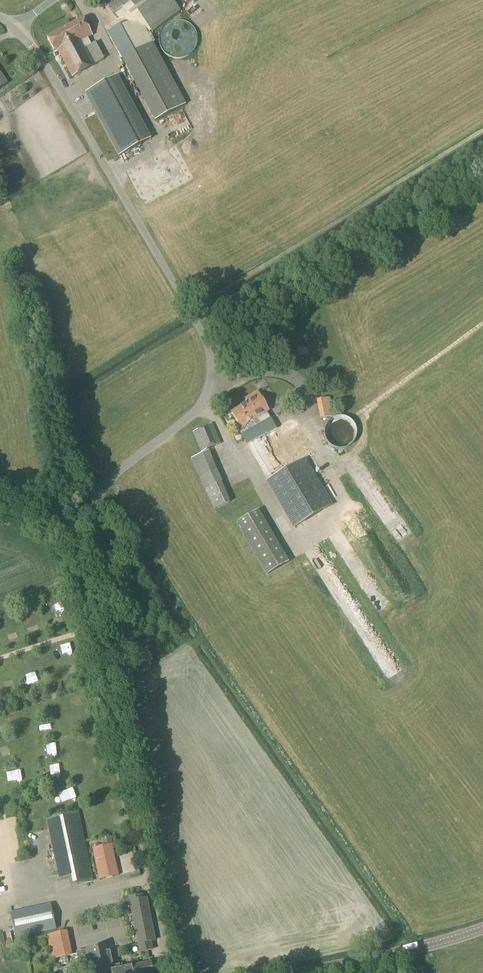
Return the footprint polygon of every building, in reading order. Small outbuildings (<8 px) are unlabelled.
[(165,116),(186,104),(166,67),(153,43),(154,42),(149,33),(180,10),(172,0),(107,0),(104,2),(133,41),(138,51),(134,53),(132,54),(165,116)] [(95,65),(86,48),(91,45),(88,38),(92,36),(83,19),(47,37),(54,51),(57,49),(72,77),(95,65)] [(177,59),(180,59),(183,58),(187,57),(189,55),(192,53),(194,50),(195,48),(196,44),(197,41),(197,38),(196,35),(195,32),(193,29),(191,26),(189,24),(186,23),(183,21),(180,21),(177,21),(173,21),(170,22),(167,24),(165,26),(163,28),(161,31),(159,34),(159,37),(158,40),(159,43),(160,46),(161,49),(163,52),(165,54),(168,56),(171,58),(174,59),(177,59)] [(119,156),(151,139),(117,76),(85,93),(119,156)] [(255,428),(270,419),(267,412),(269,411),(265,404),(267,403),(263,396),(261,397),(259,392),(246,399),(248,403),(247,403),(251,409),(246,413),(255,428)] [(320,419),(333,416),(330,398),(316,401),(320,419)] [(271,419),(270,419),(255,428),(246,413),(251,409),(247,403),(231,413),(240,427),(238,428),(266,477),(270,474),(272,478),(267,481),(294,528),(330,507),(304,460),(289,469),(287,465),(313,450),(300,426),(294,429),(289,420),(276,427),(271,419)] [(340,449),(343,449),(345,448),(347,447),(350,446),(351,444),(353,442),(354,440),(355,438),(356,436),(356,433),(356,430),(355,428),(354,426),(353,424),(351,422),(350,420),(347,419),(345,418),(343,417),(340,417),(338,417),(335,418),(333,419),(331,420),(329,422),(327,424),(326,426),(325,428),(324,430),(324,433),(324,436),(325,438),(326,440),(327,442),(329,444),(331,446),(333,447),(335,448),(338,449),(340,449)] [(201,452),(220,444),(212,424),(193,433),(201,452)] [(213,510),(230,503),(221,483),(222,482),(209,451),(191,459),(213,510)] [(268,575),(288,563),(258,511),(237,523),(268,575)] [(318,561),(315,563),(327,583),(331,580),(327,574),(336,569),(322,545),(313,551),(318,561)] [(67,613),(55,617),(59,628),(70,624),(67,613)] [(38,643),(47,637),(41,627),(32,632),(38,643)] [(80,712),(91,710),(88,697),(78,699),(80,712)] [(17,716),(21,724),(32,718),(28,710),(17,716)] [(53,765),(53,779),(65,778),(64,765),(53,765)] [(12,773),(14,785),(24,783),(22,771),(12,773)] [(65,791),(68,802),(77,800),(75,789),(65,791)] [(91,881),(75,812),(45,819),(59,881),(68,879),(70,886),(91,881)] [(98,813),(88,815),(89,828),(100,826),(98,813)] [(98,880),(117,876),(108,837),(102,838),(104,847),(91,849),(98,880)] [(124,862),(125,873),(131,873),(131,869),(135,868),(134,861),(124,862)] [(132,912),(148,909),(146,898),(130,902),(132,912)] [(15,939),(55,930),(50,906),(10,915),(15,939)] [(132,912),(134,923),(150,920),(148,909),(132,912)] [(134,923),(136,933),(152,930),(150,920),(134,923)] [(136,933),(138,944),(154,941),(152,930),(136,933)] [(52,958),(69,955),(64,933),(47,936),(52,958)] [(109,945),(85,951),(86,952),(77,954),(80,970),(86,972),(106,972),(112,972),(153,972),(151,962),(123,969),(122,964),(114,966),(109,945)]
